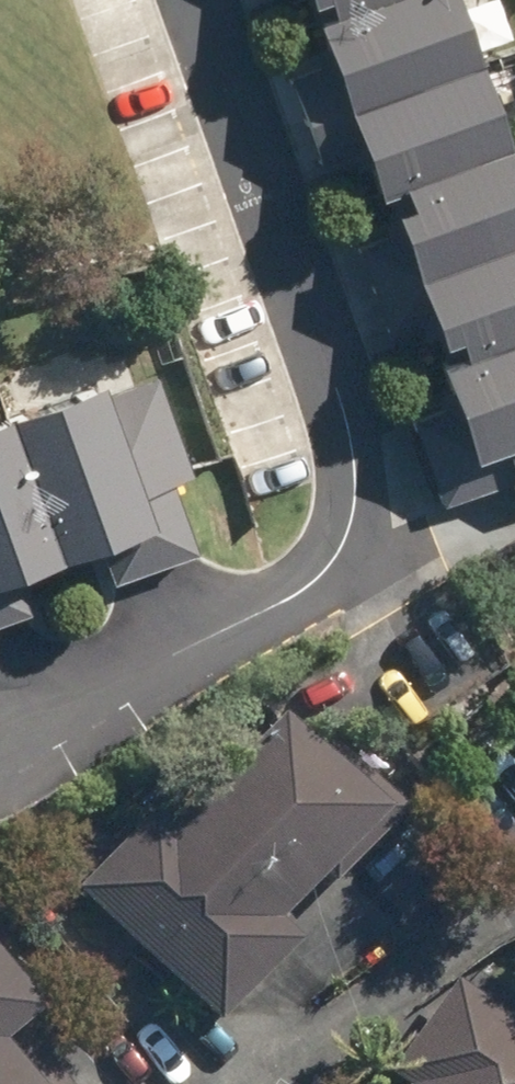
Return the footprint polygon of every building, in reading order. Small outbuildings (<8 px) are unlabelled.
[(357,0),(311,0),(316,14),(357,0)] [(484,54),(465,0),(357,0),(316,14),(347,102),(484,54)] [(406,180),(514,142),(484,54),(347,102),(378,190),(388,187),(406,180)] [(401,226),(361,240),(371,272),(412,257),(418,273),(514,239),(514,142),(406,180),(413,201),(395,207),(401,226)] [(441,338),(460,331),(466,349),(514,332),(514,239),(418,273),(441,338)] [(466,349),(447,356),(437,359),(472,457),(506,445),(514,472),(514,332),(466,349)] [(102,589),(198,559),(173,478),(197,471),(163,362),(12,409),(59,559),(90,549),(102,589)] [(31,607),(19,571),(59,559),(12,409),(0,412),(0,616),(31,607)] [(407,801),(308,693),(93,892),(215,1024),(305,941),(282,916),(407,801)] [(0,960),(0,1083),(93,1083),(0,960)] [(446,981),(391,1058),(417,1076),(412,1083),(514,1083),(514,1030),(446,981)]
